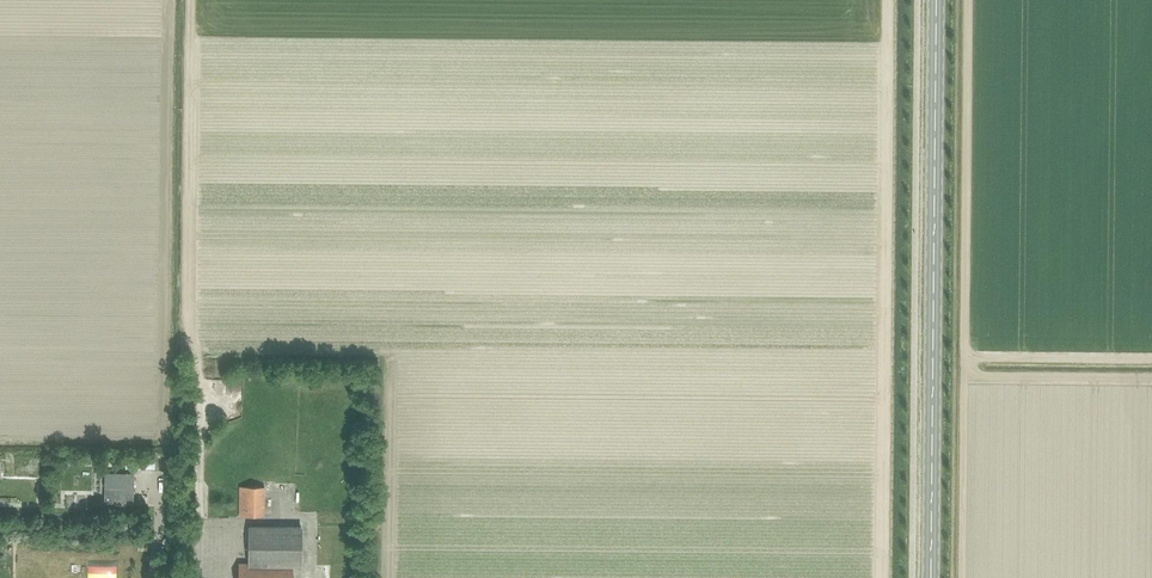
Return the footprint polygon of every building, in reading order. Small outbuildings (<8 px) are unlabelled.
[(134,474),(105,473),(104,502),(133,503),(134,474)] [(264,517),(264,487),(239,487),(239,516),(264,517)] [(292,567),(300,567),(301,527),(250,527),(250,564),(239,564),(239,577),(292,577),(292,567)]
